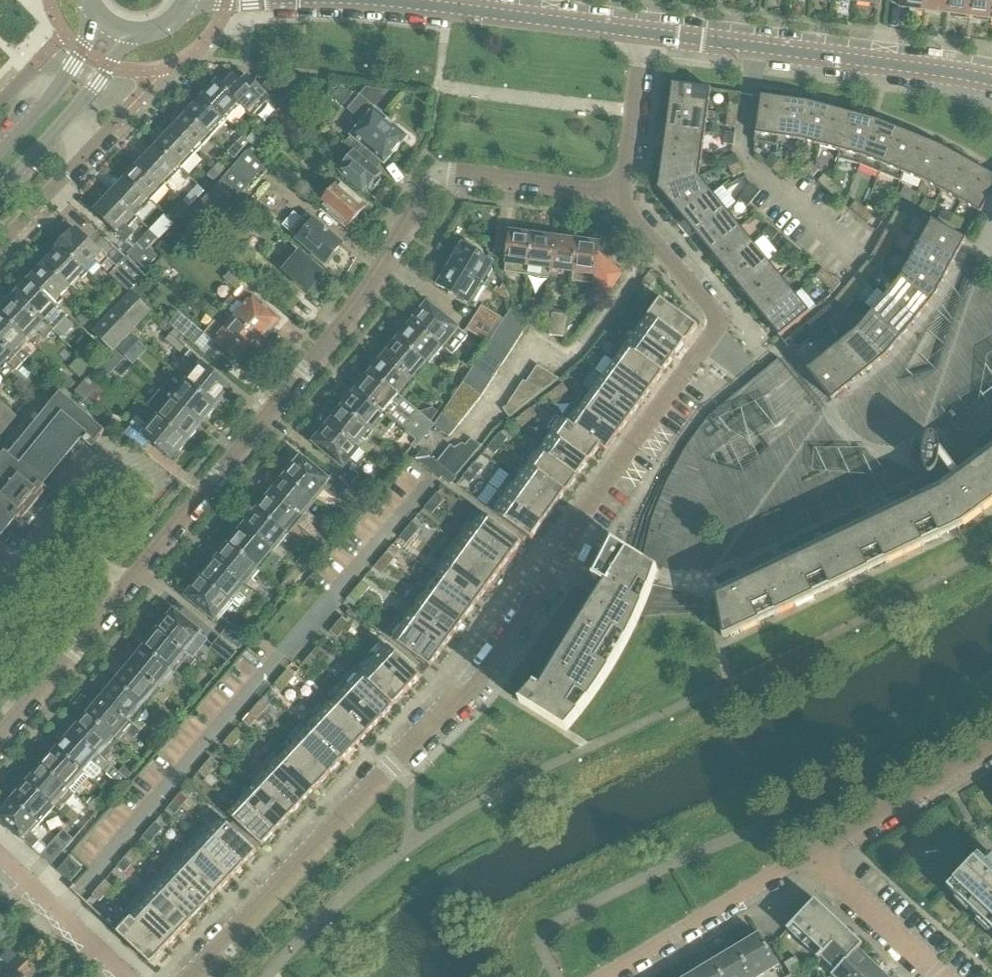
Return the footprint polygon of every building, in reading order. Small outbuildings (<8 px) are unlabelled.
[(923,10),(925,0),(902,0),(901,8),(911,9),(910,11),(922,12),(922,10),(923,10)] [(945,13),(947,0),(925,0),(923,10),(926,11),(926,13),(937,14),(938,12),(945,13)] [(968,16),(970,0),(947,0),(945,13),(954,14),(954,17),(966,18),(966,16),(968,16)] [(990,19),(991,3),(991,0),(970,0),(968,16),(976,17),(976,19),(988,21),(988,19),(990,19)] [(234,76),(224,87),(223,88),(242,106),(252,116),(270,98),(247,77),(241,83),(234,76)] [(208,92),(202,98),(227,122),(242,106),(223,88),(224,87),(218,82),(216,83),(213,83),(208,89),(208,92)] [(672,84),(669,106),(708,112),(711,89),(672,84)] [(754,143),(776,146),(783,99),(760,96),(754,143)] [(188,113),(187,114),(211,138),(227,122),(202,98),(196,105),(193,104),(187,110),(188,113)] [(346,144),(355,151),(376,170),(383,161),(384,161),(387,158),(389,159),(404,142),(402,140),(405,137),(361,99),(352,110),(365,121),(353,135),(354,135),(346,144)] [(779,138),(799,141),(807,102),(783,99),(776,146),(778,146),(779,138)] [(729,102),(727,114),(737,116),(739,104),(729,102)] [(799,141),(820,146),(830,109),(808,103),(807,102),(799,141)] [(669,106),(666,128),(705,133),(708,112),(669,106)] [(837,159),(839,160),(851,114),(830,109),(820,146),(839,152),(837,159)] [(178,124),(172,130),(196,154),(211,138),(187,114),(186,115),(183,115),(177,121),(178,124)] [(737,116),(727,114),(726,126),(735,128),(737,116)] [(839,160),(859,165),(874,120),(851,114),(839,160)] [(282,128),(273,119),(270,123),(273,126),(268,131),(274,137),(282,128)] [(859,165),(879,173),(897,129),(874,120),(859,165)] [(307,132),(301,140),(308,146),(319,134),(312,127),(307,132)] [(666,128),(663,149),(702,154),(705,133),(666,128)] [(901,182),(904,174),(902,174),(917,137),(897,129),(879,173),(901,182)] [(157,145),(157,146),(181,170),(196,154),(172,130),(166,137),(163,136),(157,142),(157,145)] [(254,143),(247,151),(256,159),(263,151),(274,139),(266,132),(255,144),(254,143)] [(725,132),(723,144),(733,145),(735,133),(725,132)] [(243,137),(227,153),(234,159),(249,144),(243,137)] [(904,174),(923,182),(939,146),(917,137),(902,174),(904,174)] [(147,156),(141,162),(166,186),(181,170),(157,146),(155,147),(152,147),(147,153),(147,156)] [(923,182),(942,192),(961,158),(939,146),(923,182)] [(658,188),(699,177),(702,154),(663,149),(658,188)] [(264,166),(256,159),(247,151),(232,169),(249,184),(264,166)] [(376,170),(355,151),(338,172),(363,193),(368,187),(370,189),(372,186),(375,188),(381,180),(379,178),(381,175),(376,170)] [(724,159),(728,168),(739,163),(735,154),(724,159)] [(764,164),(779,176),(787,167),(772,154),(764,164)] [(942,192),(961,203),(979,168),(961,158),(942,192)] [(127,177),(126,178),(151,202),(166,186),(141,162),(135,168),(132,168),(127,174),(127,177)] [(739,163),(728,168),(733,177),(744,172),(739,163)] [(810,163),(803,170),(812,178),(819,170),(810,163)] [(219,164),(213,169),(220,175),(225,170),(219,164)] [(961,203),(980,214),(991,194),(991,192),(991,175),(979,168),(961,203)] [(220,175),(213,169),(208,175),(214,181),(220,175)] [(309,195),(319,204),(348,228),(350,225),(353,225),(358,220),(357,217),(366,207),(327,174),(309,195)] [(817,182),(826,190),(833,182),(824,174),(817,182)] [(658,188),(683,219),(713,194),(699,177),(658,188)] [(117,188),(112,193),(136,217),(151,202),(126,178),(125,179),(122,179),(117,185),(117,188)] [(222,180),(200,203),(214,217),(219,221),(241,198),(236,193),(222,180)] [(833,182),(826,190),(836,198),(842,190),(833,182)] [(738,199),(747,207),(760,192),(751,184),(738,199)] [(899,197),(911,203),(916,194),(905,188),(899,197)] [(136,217),(112,193),(110,195),(107,195),(102,200),(102,203),(94,212),(126,242),(133,235),(128,229),(138,219),(136,217)] [(779,359),(708,416),(707,417),(718,430),(716,431),(710,436),(709,438),(700,427),(685,448),(666,482),(651,520),(641,562),(656,572),(652,583),(651,586),(717,601),(717,599),(723,596),(723,594),(724,595),(741,587),(741,586),(742,585),(742,587),(759,579),(759,577),(760,578),(777,570),(777,569),(777,568),(778,570),(795,562),(795,560),(796,560),(796,561),(814,553),(813,552),(814,551),(814,553),(832,544),(832,543),(832,542),(833,544),(850,535),(850,534),(851,535),(868,527),(868,525),(869,525),(869,527),(886,518),(886,517),(887,517),(887,518),(905,510),(904,508),(905,508),(905,509),(923,501),(922,500),(923,499),(923,501),(941,493),(940,491),(941,491),(941,492),(957,481),(956,480),(957,479),(958,480),(973,469),(972,468),(973,467),(974,468),(989,457),(988,456),(989,455),(990,457),(991,455),(991,194),(980,214),(966,240),(955,260),(945,279),(933,300),(930,304),(916,321),(902,338),(886,357),(883,359),(866,373),(849,387),(833,400),(831,401),(832,402),(827,406),(823,408),(821,410),(779,359)] [(683,219),(696,236),(727,211),(713,194),(683,219)] [(188,195),(183,201),(189,207),(195,201),(188,195)] [(924,199),(919,208),(930,214),(935,205),(924,199)] [(189,207),(183,201),(181,200),(166,216),(174,223),(189,207)] [(849,209),(858,217),(865,209),(856,201),(849,209)] [(865,209),(858,217),(868,224),(874,217),(865,209)] [(938,218),(949,224),(954,215),(943,209),(938,218)] [(696,236),(710,253),(740,228),(727,211),(696,236)] [(896,211),(889,224),(901,230),(908,217),(896,211)] [(289,233),(297,240),(325,264),(329,259),(331,260),(335,255),(334,253),(342,244),(306,213),(289,233)] [(954,215),(949,224),(959,230),(964,221),(954,215)] [(925,217),(914,237),(955,260),(966,240),(925,217)] [(769,225),(763,233),(772,241),(779,233),(769,225)] [(152,233),(159,239),(164,234),(158,227),(152,233)] [(710,253),(724,269),(754,245),(740,228),(710,253)] [(58,246),(60,248),(87,274),(97,263),(107,272),(114,265),(77,230),(71,236),(69,234),(58,246)] [(885,230),(878,243),(890,249),(897,236),(885,230)] [(517,265),(529,267),(533,235),(531,235),(531,232),(521,231),(520,233),(510,232),(498,231),(495,252),(507,254),(506,268),(517,269),(517,265)] [(540,272),(550,274),(555,238),(546,236),(546,234),(535,232),(535,235),(533,235),(529,267),(540,269),(540,272)] [(561,271),(573,273),(577,241),(575,240),(575,238),(565,236),(564,239),(555,238),(550,274),(561,275),(561,271)] [(777,245),(786,252),(792,245),(783,237),(777,245)] [(903,258),(910,261),(910,260),(945,279),(955,260),(914,237),(903,258)] [(577,241),(573,273),(585,274),(584,284),(595,286),(607,294),(621,274),(617,270),(599,253),(600,244),(590,242),(590,240),(579,238),(579,241),(577,241)] [(455,258),(450,266),(485,286),(489,279),(484,276),(490,267),(487,261),(476,254),(478,250),(466,242),(464,246),(463,246),(461,248),(459,247),(453,257),(455,258)] [(155,260),(147,252),(138,243),(127,254),(145,270),(155,260)] [(890,249),(878,243),(871,255),(883,262),(890,249)] [(292,245),(275,264),(308,293),(310,291),(312,293),(321,283),(318,281),(324,274),(299,253),(300,252),(292,245)] [(724,269),(737,286),(768,261),(754,245),(724,269)] [(792,245),(786,252),(795,260),(802,252),(792,245)] [(46,263),(45,264),(70,287),(79,277),(82,280),(87,274),(60,248),(54,254),(51,253),(45,259),(46,263)] [(126,258),(116,267),(109,275),(129,293),(95,329),(90,325),(87,328),(92,333),(112,352),(151,311),(130,291),(145,276),(126,258)] [(157,264),(163,269),(169,264),(163,258),(157,264)] [(910,260),(910,261),(900,279),(930,304),(933,300),(945,279),(910,260)] [(737,286),(751,303),(781,278),(768,261),(737,286)] [(858,272),(868,281),(878,270),(867,261),(858,272)] [(30,279),(57,305),(58,305),(63,299),(61,297),(70,287),(45,264),(44,265),(41,264),(34,270),(35,274),(30,279)] [(485,286),(450,266),(446,267),(442,274),(444,277),(438,286),(475,308),(480,300),(477,298),(485,286)] [(224,279),(236,289),(245,279),(233,269),(224,279)] [(821,269),(815,277),(834,292),(840,284),(821,269)] [(643,284),(651,290),(657,282),(649,276),(643,284)] [(751,303),(765,319),(795,295),(781,278),(751,303)] [(853,278),(844,289),(854,298),(864,287),(853,278)] [(20,290),(15,295),(53,332),(59,325),(48,314),(57,305),(30,279),(29,281),(26,280),(19,287),(20,290)] [(900,279),(886,296),(916,321),(930,304),(900,279)] [(226,311),(234,318),(265,344),(266,343),(264,342),(272,333),(271,329),(279,320),(244,289),(236,299),(232,295),(221,307),(226,311)] [(854,298),(844,289),(834,300),(845,309),(854,298)] [(102,300),(108,306),(114,299),(108,293),(102,300)] [(0,311),(27,337),(35,328),(46,339),(53,332),(15,295),(9,301),(6,300),(0,307),(0,311)] [(795,295),(765,319),(779,337),(809,312),(795,295)] [(867,306),(866,307),(902,338),(916,321),(886,296),(873,311),(867,306)] [(698,327),(661,300),(649,316),(686,344),(698,327)] [(413,321),(412,322),(443,347),(453,355),(468,337),(427,303),(421,311),(417,310),(411,317),(413,321)] [(829,305),(818,315),(827,325),(838,316),(829,305)] [(467,330),(486,341),(501,318),(482,307),(467,330)] [(549,336),(564,338),(567,316),(553,314),(554,309),(537,307),(536,319),(543,320),(542,330),(549,336)] [(866,307),(853,323),(883,359),(886,357),(902,338),(866,307)] [(512,308),(505,319),(524,331),(529,323),(512,308)] [(76,318),(84,325),(92,316),(85,309),(76,318)] [(22,363),(28,357),(17,346),(27,337),(0,311),(0,341),(22,363)] [(226,311),(215,323),(205,334),(238,363),(240,361),(246,366),(256,355),(260,354),(265,349),(264,345),(265,344),(234,318),(226,311)] [(171,324),(182,334),(190,324),(179,314),(171,324)] [(827,325),(818,315),(807,324),(815,334),(827,325)] [(675,359),(686,344),(649,316),(638,332),(675,359)] [(505,319),(499,327),(519,339),(524,331),(505,319)] [(403,327),(395,337),(426,362),(434,352),(437,355),(443,347),(412,322),(407,328),(403,327)] [(836,337),(841,343),(857,363),(866,373),(883,359),(853,323),(852,324),(836,337)] [(499,327),(494,335),(513,348),(519,339),(499,327)] [(162,338),(177,350),(180,353),(188,343),(170,328),(162,338)] [(810,339),(801,328),(790,338),(799,348),(810,339)] [(638,332),(627,347),(664,375),(675,359),(638,332)] [(116,349),(126,358),(140,344),(131,335),(116,349)] [(494,335),(489,343),(508,356),(513,348),(494,335)] [(389,350),(384,356),(415,381),(421,374),(418,371),(426,362),(395,337),(388,346),(389,350)] [(5,360),(16,370),(22,363),(0,341),(0,365),(5,360)] [(489,343),(483,352),(502,364),(508,356),(489,343)] [(841,343),(824,357),(849,387),(866,373),(857,363),(841,343)] [(627,347),(615,363),(652,390),(664,375),(627,347)] [(100,366),(105,370),(111,375),(124,361),(113,352),(100,366)] [(483,352),(478,360),(497,372),(502,364),(483,352)] [(196,372),(187,383),(214,406),(215,404),(219,405),(224,398),(223,394),(229,387),(189,354),(183,361),(196,372)] [(375,361),(368,370),(398,395),(406,386),(409,389),(415,381),(384,356),(379,362),(375,361)] [(849,387),(824,357),(807,371),(831,401),(833,400),(849,387)] [(80,379),(82,377),(79,375),(88,367),(79,358),(68,369),(80,379)] [(478,360),(473,368),(492,380),(497,372),(478,360)] [(79,375),(82,377),(90,386),(103,372),(93,362),(88,367),(79,375)] [(652,390),(615,363),(604,378),(641,406),(652,390)] [(526,383),(534,388),(548,372),(538,366),(537,366),(526,383)] [(471,370),(467,376),(487,388),(492,380),(473,368),(471,370)] [(361,384),(357,390),(387,415),(405,430),(417,439),(431,422),(398,395),(368,370),(360,380),(361,384)] [(548,372),(534,388),(541,393),(558,379),(548,372)] [(59,379),(62,383),(70,389),(76,383),(65,373),(59,379)] [(466,378),(462,384),(481,397),(487,388),(467,376),(466,378)] [(604,378),(593,394),(630,421),(641,406),(604,378)] [(15,386),(22,393),(27,388),(20,381),(15,386)] [(541,393),(534,388),(526,383),(523,381),(507,406),(513,414),(541,393)] [(76,392),(85,400),(94,391),(84,383),(76,392)] [(165,383),(160,389),(200,423),(205,417),(208,417),(214,410),(213,407),(214,406),(187,383),(178,393),(165,383)] [(167,406),(159,417),(186,439),(187,438),(190,439),(196,432),(195,428),(200,423),(160,389),(154,384),(148,391),(167,406)] [(462,384),(456,393),(475,405),(481,397),(462,384)] [(562,386),(554,392),(561,400),(569,394),(562,386)] [(347,395),(339,405),(370,430),(378,420),(381,423),(387,415),(357,390),(351,396),(347,395)] [(15,518),(25,526),(34,515),(30,511),(38,501),(42,504),(51,494),(42,486),(81,438),(82,437),(93,446),(105,431),(76,407),(77,406),(61,392),(48,408),(49,409),(10,456),(6,452),(0,459),(0,537),(15,518)] [(554,392),(547,398),(553,406),(561,400),(554,392)] [(456,393),(450,402),(468,414),(475,405),(456,393)] [(593,394),(581,409),(618,437),(630,421),(593,394)] [(0,400),(0,417),(10,426),(18,417),(0,400)] [(450,402),(444,410),(461,422),(468,414),(450,402)] [(334,418),(329,424),(367,456),(373,448),(362,439),(370,430),(339,405),(332,414),(334,418)] [(570,425),(601,447),(607,452),(618,437),(581,409),(570,425)] [(444,410),(439,419),(455,430),(461,422),(444,410)] [(531,410),(523,417),(529,424),(537,418),(531,410)] [(186,439),(159,417),(149,428),(136,417),(130,424),(132,425),(124,434),(144,451),(145,450),(144,450),(151,441),(171,458),(177,451),(180,451),(186,444),(185,440),(186,439)] [(523,417),(515,423),(522,430),(529,424),(523,417)] [(455,430),(439,419),(434,425),(448,436),(449,436),(451,433),(452,434),(455,430)] [(563,420),(552,436),(589,463),(601,447),(570,425),(563,420)] [(367,456),(329,424),(328,424),(324,424),(318,431),(320,435),(313,442),(348,471),(355,462),(359,465),(367,456)] [(705,430),(710,436),(716,431),(711,425),(705,430)] [(500,433),(494,440),(501,447),(508,439),(500,433)] [(552,436),(541,451),(578,478),(589,463),(552,436)] [(935,438),(934,437),(933,437),(931,437),(930,438),(929,439),(927,440),(925,443),(919,443),(914,463),(922,464),(923,467),(923,469),(924,471),(925,473),(926,474),(927,475),(928,476),(929,476),(930,476),(931,476),(933,476),(934,475),(935,474),(936,472),(937,471),(938,469),(938,467),(939,464),(940,462),(940,460),(940,457),(940,455),(940,452),(940,450),(940,447),(939,445),(939,443),(938,442),(937,440),(936,439),(935,438)] [(465,445),(475,453),(481,446),(471,439),(466,445),(465,445)] [(494,440),(487,448),(495,454),(501,447),(494,440)] [(455,448),(455,449),(469,460),(475,453),(465,445),(462,444),(455,448)] [(455,449),(449,456),(462,468),(469,460),(455,449)] [(414,459),(421,465),(429,455),(422,450),(414,459)] [(541,451),(529,467),(566,494),(578,478),(541,451)] [(421,465),(427,470),(435,460),(429,455),(421,465)] [(990,457),(989,455),(988,456),(989,457),(974,468),(973,467),(972,468),(973,469),(958,480),(957,479),(956,480),(957,481),(941,492),(941,491),(940,491),(941,493),(923,501),(923,499),(922,500),(923,501),(905,509),(905,508),(904,508),(905,510),(887,518),(887,517),(886,517),(886,518),(869,527),(869,525),(868,525),(868,527),(851,535),(850,534),(850,535),(833,544),(832,542),(832,543),(832,544),(814,553),(814,551),(813,552),(814,553),(796,561),(796,560),(795,560),(795,562),(778,570),(777,568),(777,569),(777,570),(760,578),(759,577),(759,579),(742,587),(742,585),(741,586),(741,587),(724,595),(723,594),(723,596),(717,599),(717,601),(724,639),(730,636),(731,637),(732,637),(732,636),(741,632),(741,633),(742,632),(741,632),(759,623),(759,624),(760,624),(759,623),(777,615),(777,616),(778,615),(777,614),(795,606),(795,607),(796,607),(796,606),(813,598),(814,598),(814,597),(832,589),(833,589),(832,588),(850,580),(850,581),(851,580),(850,580),(868,572),(869,572),(868,571),(886,563),(886,564),(887,563),(904,554),(904,555),(905,555),(905,554),(922,546),(922,547),(923,546),(923,545),(940,537),(940,538),(941,538),(941,537),(958,529),(959,529),(959,528),(961,527),(981,513),(981,514),(982,513),(982,512),(991,505),(991,455),(990,457)] [(462,468),(449,456),(442,463),(456,475),(462,468)] [(286,475),(285,476),(313,499),(322,488),(327,492),(334,485),(301,458),(294,466),(291,466),(286,472),(286,475)] [(427,470),(433,475),(441,465),(435,460),(427,470)] [(475,462),(469,469),(476,476),(483,468),(475,462)] [(439,480),(442,477),(447,471),(441,465),(433,475),(439,480)] [(529,467),(518,482),(555,509),(566,494),(529,467)] [(469,469),(462,477),(470,484),(476,476),(469,469)] [(447,471),(442,477),(451,485),(456,478),(447,471)] [(352,484),(369,498),(378,487),(362,474),(361,476),(359,475),(352,484)] [(277,486),(271,493),(319,532),(325,526),(304,509),(313,499),(285,476),(285,477),(282,477),(277,483),(277,486)] [(555,509),(518,482),(507,498),(544,525),(555,509)] [(340,498),(357,512),(366,501),(349,488),(340,498)] [(258,509),(257,510),(285,533),(294,522),(305,531),(306,530),(313,536),(312,537),(325,548),(331,542),(319,532),(271,493),(266,500),(263,500),(258,506),(258,509)] [(437,493),(431,501),(438,507),(445,499),(437,493)] [(507,498),(495,514),(532,541),(544,525),(507,498)] [(431,501),(424,508),(432,515),(438,507),(431,501)] [(249,520),(243,527),(282,559),(287,553),(276,543),(285,533),(257,510),(257,511),(254,511),(249,518),(249,520)] [(485,515),(473,532),(510,559),(522,543),(485,515)] [(412,524),(406,531),(413,538),(420,530),(412,524)] [(230,543),(229,544),(257,566),(266,556),(277,565),(282,559),(243,527),(238,534),(235,534),(230,540),(230,543)] [(406,531),(399,539),(407,545),(413,538),(406,531)] [(473,532),(462,547),(499,574),(510,559),(473,532)] [(221,554),(215,561),(254,593),(260,597),(264,592),(248,577),(257,566),(229,544),(229,545),(226,545),(221,551),(221,554)] [(601,583),(537,687),(535,687),(521,703),(566,731),(575,720),(583,711),(590,701),(597,691),(604,681),(610,671),(616,660),(622,650),(628,639),(633,628),(639,617),(643,606),(648,595),(651,586),(652,583),(656,572),(641,562),(612,544),(594,579),(601,583)] [(462,547),(450,563),(487,590),(499,574),(462,547)] [(296,564),(305,572),(316,559),(306,551),(296,564)] [(388,553),(381,560),(389,567),(395,559),(388,553)] [(381,560),(375,568),(382,574),(389,567),(381,560)] [(202,577),(201,578),(229,600),(237,590),(248,600),(254,593),(215,561),(210,568),(207,568),(202,574),(202,577)] [(450,563),(439,578),(476,605),(487,590),(450,563)] [(296,570),(281,586),(288,592),(302,575),(296,570)] [(229,600),(201,578),(201,579),(198,579),(193,585),(193,588),(186,596),(218,622),(224,615),(220,612),(229,600)] [(476,605),(439,578),(428,594),(465,621),(476,605)] [(363,582),(356,590),(364,596),(370,588),(363,582)] [(356,590),(350,597),(357,603),(364,596),(356,590)] [(428,594),(416,609),(453,636),(465,621),(428,594)] [(256,615),(262,621),(273,608),(266,602),(256,615)] [(416,609),(405,625),(442,652),(453,636),(416,609)] [(160,629),(159,630),(186,653),(195,642),(199,646),(205,638),(174,612),(167,619),(164,620),(159,626),(160,629)] [(343,617),(336,625),(344,631),(350,623),(343,617)] [(222,635),(239,649),(247,639),(230,625),(222,635)] [(344,631),(336,625),(330,632),(337,639),(344,631)] [(405,625),(393,641),(430,668),(442,652),(405,625)] [(145,646),(144,647),(172,670),(180,660),(192,669),(198,662),(186,653),(159,630),(153,637),(150,637),(145,643),(145,646)] [(211,649),(228,663),(236,653),(220,639),(219,638),(211,649)] [(388,646),(374,660),(408,692),(421,677),(418,675),(388,646)] [(135,658),(130,664),(169,697),(175,690),(163,681),(172,670),(144,647),(143,649),(140,649),(135,655),(135,658)] [(318,647),(311,654),(318,661),(325,653),(318,647)] [(318,661),(311,654),(304,662),(312,668),(318,661)] [(354,667),(361,674),(394,706),(408,692),(374,660),(361,673),(354,667)] [(117,680),(115,682),(143,705),(152,694),(164,703),(169,697),(130,664),(125,671),(122,671),(117,677),(117,680)] [(354,667),(340,682),(348,688),(381,720),(394,706),(361,674),(354,667)] [(287,670),(280,678),(288,685),(294,677),(287,670)] [(288,685),(280,678),(274,686),(281,692),(288,685)] [(102,698),(140,732),(145,736),(150,730),(145,726),(146,725),(138,719),(147,709),(143,705),(115,682),(115,683),(112,683),(107,689),(107,692),(102,698)] [(328,695),(328,696),(334,702),(368,734),(381,720),(348,688),(340,682),(347,689),(335,701),(328,695)] [(328,696),(314,710),(355,748),(368,734),(334,702),(328,696)] [(88,714),(87,715),(115,739),(124,728),(135,738),(140,732),(102,698),(96,705),(93,705),(88,711),(88,714)] [(262,699),(255,707),(262,714),(269,706),(262,699)] [(262,714),(255,707),(249,714),(256,721),(262,714)] [(314,710),(301,723),(308,730),(342,762),(355,748),(314,710)] [(78,725),(72,732),(110,765),(117,759),(106,749),(115,739),(87,715),(86,716),(83,717),(78,723),(78,725)] [(307,731),(295,744),(328,776),(342,762),(308,730),(301,723),(301,724),(307,731)] [(236,729),(230,737),(237,743),(244,735),(236,729)] [(57,749),(83,772),(92,780),(102,769),(121,786),(127,779),(110,765),(72,732),(66,739),(64,739),(58,745),(58,748),(57,749)] [(237,743),(230,737),(223,744),(231,750),(237,743)] [(275,751),(275,752),(282,758),(315,790),(328,776),(295,744),(282,757),(275,751)] [(43,765),(42,766),(70,790),(79,780),(90,790),(96,796),(102,789),(92,780),(83,772),(57,749),(51,756),(49,756),(43,762),(43,765)] [(275,752),(262,765),(302,804),(315,790),(282,758),(275,752)] [(211,758),(205,766),(212,772),(219,764),(211,758)] [(262,765),(248,779),(255,786),(289,818),(302,804),(262,765)] [(28,783),(55,807),(66,817),(72,810),(66,805),(75,795),(70,790),(42,766),(41,768),(38,768),(33,774),(33,776),(28,783)] [(212,772),(205,766),(198,773),(206,779),(212,772)] [(255,787),(242,800),(276,831),(289,818),(255,786),(248,779),(248,780),(255,787)] [(18,793),(13,800),(40,824),(55,807),(28,783),(26,784),(23,785),(18,791),(18,793)] [(180,794),(174,801),(181,808),(188,800),(180,794)] [(96,814),(102,807),(94,799),(87,807),(96,814)] [(13,800),(12,800),(9,800),(4,806),(4,810),(0,814),(0,820),(33,849),(40,841),(32,833),(40,824),(13,800)] [(276,831),(242,800),(228,814),(262,846),(276,831)] [(181,808),(174,801),(167,809),(175,815),(181,808)] [(217,813),(203,828),(244,865),(257,852),(254,849),(217,813)] [(155,823),(149,830),(156,837),(163,829),(155,823)] [(203,828),(190,842),(231,879),(244,865),(203,828)] [(63,830),(56,838),(67,848),(74,839),(63,830)] [(156,837),(149,830),(142,838),(150,844),(156,837)] [(67,848),(56,838),(41,856),(51,865),(67,848)] [(190,842),(176,856),(218,893),(231,879),(190,842)] [(130,852),(123,859),(131,866),(138,858),(130,852)] [(968,908),(979,918),(982,915),(989,922),(991,924),(991,868),(978,854),(947,888),(957,898),(961,895),(972,905),(968,908)] [(176,856),(163,870),(205,907),(218,893),(176,856)] [(70,858),(62,867),(58,871),(71,882),(82,869),(70,858)] [(131,866),(123,859),(117,867),(124,873),(131,866)] [(163,870),(150,884),(192,921),(205,907),(163,870)] [(105,881),(98,888),(106,895),(112,887),(105,881)] [(150,884),(137,898),(178,935),(192,921),(150,884)] [(106,895),(98,888),(92,896),(99,902),(106,895)] [(137,898),(124,912),(165,949),(178,935),(137,898)] [(786,929),(818,959),(846,929),(814,899),(786,929)] [(0,903),(0,923),(9,912),(0,903)] [(165,949),(124,912),(122,913),(111,925),(110,926),(121,937),(151,965),(163,951),(165,949)] [(831,975),(832,976),(862,944),(846,929),(818,959),(820,957),(835,971),(831,975)] [(737,948),(754,976),(759,976),(778,965),(759,934),(737,948)] [(833,976),(860,976),(873,963),(858,949),(862,944),(832,976),(833,976)] [(714,961),(723,976),(754,976),(737,948),(714,961)] [(784,964),(789,971),(800,964),(795,957),(784,964)] [(6,976),(20,976),(30,967),(21,958),(10,968),(12,971),(6,976)] [(691,975),(693,976),(723,976),(714,961),(691,975)] [(873,963),(860,976),(888,976),(873,963)] [(791,975),(793,976),(796,976),(804,972),(800,964),(789,971),(791,975)]
